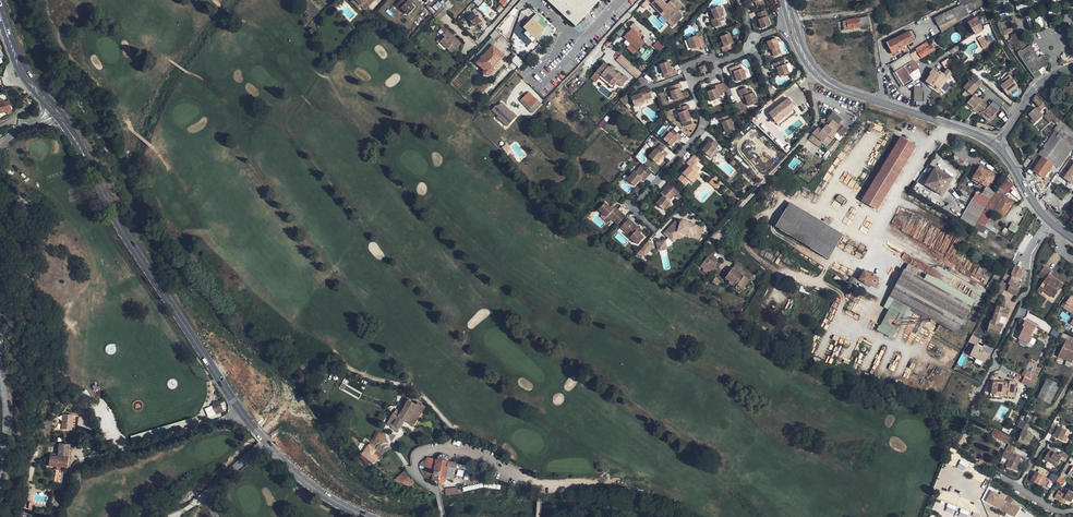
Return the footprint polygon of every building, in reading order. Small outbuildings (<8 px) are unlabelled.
[(354,0),(353,0),(351,2),(358,9),(361,6),(354,0)] [(361,6),(365,11),(374,2),(372,0),(354,0),(361,6)] [(406,0),(402,0),(397,5),(410,16),(414,11),(407,4),(408,2),(406,0)] [(576,25),(599,0),(548,0),(576,25)] [(666,5),(661,0),(655,0),(651,4),(661,15),(663,13),(675,25),(683,17),(678,12),(679,11),(672,4),(668,7),(666,5)] [(666,5),(668,7),(672,4),(679,11),(682,8),(674,0),(671,0),(666,5)] [(762,0),(752,0),(753,3),(754,2),(756,8),(764,5),(762,0)] [(970,15),(969,13),(983,5),(981,0),(971,0),(971,2),(961,7),(958,1),(932,14),(938,26),(956,18),(958,22),(964,19),(970,15)] [(442,18),(447,12),(442,6),(436,13),(442,18)] [(723,17),(719,8),(711,11),(714,20),(710,22),(713,29),(720,26),(719,22),(723,21),(722,17),(723,17)] [(891,9),(880,13),(883,21),(895,16),(891,9)] [(770,25),(764,11),(756,14),(759,20),(758,20),(761,29),(770,25)] [(473,12),(466,17),(475,27),(481,21),(473,12)] [(436,13),(433,16),(438,21),(442,18),(436,13)] [(663,13),(661,15),(660,15),(672,27),(675,25),(663,13)] [(977,16),(983,29),(989,26),(984,13),(977,16)] [(524,27),(532,19),(530,17),(522,25),(524,27)] [(854,28),(869,24),(868,17),(842,22),(844,29),(851,28),(852,29),(853,29),(854,29),(854,28)] [(539,43),(552,31),(541,19),(537,23),(532,19),(524,27),(527,30),(524,33),(532,42),(535,39),(539,43)] [(485,26),(481,22),(473,31),(478,34),(485,26)] [(630,44),(637,50),(644,43),(639,38),(636,35),(637,34),(640,31),(633,24),(630,28),(631,29),(624,37),(630,44)] [(996,40),(991,29),(986,32),(984,33),(989,44),(996,40)] [(461,44),(448,30),(443,36),(444,37),(440,42),(452,53),(461,44)] [(908,31),(886,42),(892,53),(900,49),(900,48),(913,41),(908,31)] [(489,33),(490,42),(495,41),(495,38),(499,38),(499,33),(489,33)] [(722,52),(734,48),(732,43),(733,43),(729,33),(720,37),(724,46),(720,48),(722,52)] [(705,47),(700,36),(696,38),(695,36),(686,40),(690,49),(699,46),(700,49),(705,47)] [(977,37),(975,38),(976,40),(977,39),(982,48),(986,46),(981,37),(978,39),(977,37)] [(781,53),(775,38),(766,42),(770,51),(771,50),(773,56),(781,53)] [(1017,53),(1026,48),(1026,47),(1021,38),(1008,46),(1011,50),(1013,49),(1015,50),(1017,53)] [(657,40),(653,46),(660,51),(664,46),(657,40)] [(1005,53),(999,41),(993,47),(997,53),(1002,51),(1003,54),(993,61),(999,69),(1011,61),(1005,53)] [(635,52),(637,50),(630,44),(628,46),(635,52)] [(905,86),(913,81),(909,74),(918,68),(915,62),(934,49),(932,45),(924,50),(922,46),(916,50),(916,51),(905,58),(908,63),(895,71),(905,86)] [(1031,45),(1026,48),(1040,71),(1044,68),(1040,61),(1031,45)] [(494,70),(492,68),(503,55),(493,46),(482,58),(481,57),(480,58),(480,59),(481,60),(477,63),(485,70),(484,71),(484,73),(485,75),(487,75),(489,75),(494,70)] [(1033,77),(1041,73),(1040,71),(1026,48),(1017,53),(1028,71),(1029,70),(1033,77)] [(636,79),(642,73),(621,54),(616,59),(636,79)] [(516,55),(511,60),(519,67),(523,62),(516,55)] [(904,56),(891,64),(895,71),(908,63),(905,58),(904,56)] [(947,58),(941,63),(945,68),(951,64),(947,58)] [(780,76),(789,73),(786,64),(785,64),(783,60),(772,64),(774,68),(777,67),(780,76)] [(671,72),(667,62),(658,66),(662,75),(663,75),(665,79),(676,75),(674,70),(671,72)] [(610,82),(607,85),(612,88),(622,77),(617,73),(617,74),(608,66),(607,67),(603,64),(597,71),(610,82)] [(737,81),(746,78),(743,69),(742,69),(740,64),(729,69),(731,73),(734,72),(737,81)] [(914,82),(920,77),(920,75),(920,72),(919,71),(918,68),(909,74),(913,81),(914,82)] [(947,77),(939,71),(937,73),(932,69),(929,73),(930,74),(925,81),(940,92),(941,91),(939,90),(946,80),(945,79),(947,77)] [(599,77),(607,85),(610,82),(597,71),(591,78),(595,82),(599,77)] [(905,86),(895,71),(892,73),(902,88),(905,86)] [(980,85),(983,82),(976,77),(974,80),(976,82),(980,85)] [(1010,78),(1001,86),(1007,95),(1018,87),(1010,78)] [(978,87),(974,84),(970,80),(965,87),(972,93),(978,87)] [(680,83),(669,87),(671,92),(670,92),(673,101),(682,97),(679,88),(681,87),(680,83)] [(716,89),(707,92),(711,102),(720,99),(719,97),(724,95),(719,84),(715,86),(716,89)] [(757,100),(753,92),(752,92),(751,88),(747,90),(745,87),(738,90),(741,97),(744,95),(748,104),(757,100)] [(923,87),(914,87),(914,101),(923,101),(923,87)] [(652,99),(647,88),(639,91),(641,94),(631,98),(634,107),(644,103),(644,102),(652,99)] [(979,97),(975,93),(968,101),(972,105),(971,106),(977,111),(981,108),(987,114),(988,112),(993,116),(999,109),(993,103),(991,106),(980,97),(979,97)] [(1046,106),(1036,95),(1033,100),(1039,107),(1042,110),(1046,106)] [(769,113),(776,123),(793,110),(792,108),(794,106),(788,99),(769,113)] [(12,111),(9,101),(4,102),(0,104),(0,103),(0,114),(12,111)] [(500,116),(509,124),(516,116),(511,111),(510,112),(501,103),(497,107),(496,106),(492,110),(498,116),(500,117),(500,116)] [(688,104),(677,109),(679,114),(678,114),(682,124),(691,120),(687,111),(690,109),(688,104)] [(1044,116),(1040,112),(1037,109),(1036,108),(1029,114),(1033,119),(1031,120),(1034,124),(1044,116)] [(793,110),(776,123),(779,126),(796,113),(793,110)] [(1052,119),(1055,116),(1050,110),(1048,112),(1047,112),(1046,113),(1052,119)] [(1049,122),(1052,119),(1046,113),(1044,116),(1049,122)] [(734,127),(730,119),(728,114),(717,119),(719,123),(721,122),(725,131),(734,127)] [(507,127),(509,124),(500,116),(500,117),(498,116),(497,118),(507,127)] [(1057,126),(1060,121),(1055,116),(1052,119),(1052,120),(1057,126)] [(601,127),(606,122),(603,119),(598,124),(601,127)] [(841,128),(838,125),(832,120),(828,126),(826,125),(822,130),(818,127),(813,133),(813,134),(811,136),(818,142),(820,140),(823,142),(824,140),(829,144),(835,136),(839,139),(847,129),(843,125),(841,128)] [(1061,121),(1060,121),(1057,126),(1055,129),(1059,132),(1050,145),(1047,143),(1033,163),(1032,163),(1029,168),(1044,178),(1054,164),(1059,168),(1066,158),(1072,147),(1072,145),(1072,144),(1072,131),(1065,125),(1061,121)] [(682,138),(673,130),(670,134),(669,133),(663,140),(670,146),(676,139),(679,141),(682,138)] [(719,144),(710,137),(707,140),(709,142),(702,150),(709,157),(716,149),(716,148),(719,144)] [(897,177),(916,146),(901,137),(883,166),(862,200),(877,209),(897,177)] [(668,154),(659,146),(656,150),(655,149),(648,157),(655,163),(662,156),(665,157),(668,154)] [(1068,160),(1062,168),(1061,170),(1068,174),(1072,178),(1072,152),(1068,160)] [(952,161),(966,169),(969,164),(955,156),(952,161)] [(698,163),(692,157),(687,163),(690,165),(683,173),(690,180),(697,172),(697,171),(699,168),(696,165),(698,163)] [(987,187),(994,175),(980,166),(973,178),(986,186),(982,194),(980,193),(979,195),(981,196),(987,200),(993,190),(987,187)] [(926,185),(943,195),(954,178),(936,167),(926,185)] [(649,175),(642,170),(640,173),(637,170),(634,173),(633,172),(627,180),(634,186),(641,179),(644,181),(649,175)] [(1061,170),(1058,174),(1065,178),(1068,174),(1061,170)] [(1068,174),(1065,178),(1055,192),(1064,199),(1067,194),(1068,195),(1072,188),(1072,178),(1068,174)] [(675,194),(666,186),(660,193),(663,195),(656,203),(663,210),(670,201),(669,201),(675,194)] [(987,207),(1004,217),(1014,202),(997,191),(987,207)] [(28,204),(19,197),(14,204),(22,209),(21,212),(25,214),(26,212),(29,214),(33,208),(32,205),(31,204),(28,204)] [(5,208),(17,217),(20,213),(12,206),(13,204),(10,202),(5,208)] [(843,234),(790,202),(776,227),(829,258),(843,234)] [(612,210),(604,203),(598,210),(606,217),(607,216),(614,222),(621,213),(614,207),(612,210)] [(636,226),(630,220),(622,229),(629,234),(628,236),(637,243),(643,235),(634,228),(636,226)] [(699,240),(703,227),(681,220),(679,222),(674,220),(664,231),(666,239),(656,242),(658,251),(667,249),(675,240),(681,238),(684,235),(699,240)] [(1012,222),(1008,229),(1015,233),(1019,226),(1012,222)] [(644,258),(654,245),(648,240),(638,253),(644,258)] [(718,260),(713,256),(712,259),(708,256),(701,267),(704,269),(703,271),(708,274),(709,273),(711,274),(717,265),(715,264),(718,260)] [(743,270),(752,276),(753,277),(754,276),(756,278),(759,275),(738,260),(733,268),(732,268),(740,274),(743,270)] [(1055,296),(1059,291),(1057,289),(1061,283),(1056,279),(1054,281),(1048,276),(1051,271),(1044,266),(1039,274),(1045,279),(1038,291),(1042,293),(1045,289),(1055,296)] [(741,291),(752,276),(743,270),(740,274),(732,268),(726,277),(734,284),(733,285),(741,291)] [(930,318),(940,324),(957,333),(971,306),(940,289),(923,279),(904,269),(888,296),(909,307),(916,310),(930,318)] [(876,281),(878,278),(864,270),(859,279),(874,286),(877,288),(879,283),(876,281)] [(927,273),(923,279),(971,306),(974,299),(927,273)] [(1011,279),(1020,284),(1021,282),(1009,276),(1006,281),(1009,283),(1011,279)] [(1016,291),(1020,284),(1011,279),(1009,283),(1007,286),(1016,291)] [(1000,284),(999,284),(995,291),(996,291),(991,301),(994,303),(999,293),(1002,294),(1005,287),(1000,284)] [(1072,296),(1069,295),(1061,306),(1072,315),(1072,307),(1067,303),(1072,296)] [(909,307),(888,296),(884,305),(890,306),(876,330),(893,339),(909,307)] [(990,320),(988,327),(996,329),(995,331),(1000,332),(1004,317),(1007,318),(1009,311),(996,307),(992,321),(990,320)] [(935,332),(940,324),(930,318),(925,326),(935,332)] [(1026,321),(1023,326),(1025,327),(1022,333),(1019,338),(1029,344),(1032,338),(1031,337),(1036,326),(1026,321)] [(977,345),(980,339),(972,335),(969,341),(977,345)] [(1072,362),(1072,343),(1067,340),(1059,356),(1066,359),(1072,362)] [(115,345),(107,344),(106,353),(114,354),(115,345)] [(978,367),(981,361),(970,356),(967,361),(973,364),(970,370),(975,373),(976,371),(978,367)] [(1032,380),(1034,376),(1038,367),(1030,363),(1026,370),(1028,371),(1025,377),(1032,380)] [(1033,390),(1037,383),(1032,380),(1025,377),(1022,383),(1028,386),(1028,387),(1033,390)] [(1050,404),(1060,385),(1047,379),(1038,398),(1050,404)] [(1014,395),(1016,382),(1010,382),(1010,384),(994,382),(992,393),(1002,395),(1002,393),(1014,395)] [(415,423),(418,417),(425,406),(418,402),(416,405),(408,400),(405,406),(401,413),(396,410),(391,416),(387,424),(391,427),(391,428),(397,432),(404,420),(413,426),(415,423)] [(204,408),(208,417),(223,412),(220,402),(204,408)] [(71,431),(72,416),(62,415),(61,429),(71,431)] [(1027,431),(1030,424),(1021,420),(1018,426),(1024,429),(1019,441),(1028,445),(1033,434),(1027,431)] [(1057,429),(1051,426),(1048,432),(1065,441),(1068,435),(1065,434),(1067,430),(1059,426),(1057,429)] [(1017,427),(1013,438),(1018,440),(1022,429),(1017,427)] [(1012,438),(1002,432),(999,438),(1010,443),(1012,438)] [(369,445),(368,445),(364,452),(367,454),(365,457),(373,463),(376,459),(375,458),(376,456),(380,459),(383,455),(385,451),(378,446),(377,448),(371,443),(369,445)] [(1010,443),(1007,448),(1014,452),(1017,447),(1010,443)] [(66,469),(69,446),(58,444),(56,456),(49,455),(49,467),(66,469)] [(1014,452),(1007,448),(1000,462),(1008,466),(1012,468),(1017,470),(1021,462),(1023,463),(1025,459),(1014,453),(1014,452)] [(1062,457),(1050,449),(1044,459),(1057,466),(1062,457)] [(440,460),(437,460),(427,458),(422,461),(421,462),(420,464),(419,467),(419,469),(421,472),(424,477),(427,480),(430,481),(435,484),(438,486),(439,481),(444,482),(445,478),(448,479),(448,477),(451,477),(451,478),(452,478),(453,478),(455,478),(456,477),(456,476),(456,475),(455,474),(453,473),(454,468),(468,471),(469,467),(448,462),(440,460)] [(966,465),(960,462),(957,467),(963,470),(966,465)] [(413,483),(404,471),(395,479),(410,486),(413,483)] [(1046,482),(1048,478),(1037,471),(1031,480),(1042,487),(1045,481),(1046,482)] [(60,489),(61,487),(62,473),(55,472),(53,488),(60,489)] [(444,488),(444,495),(458,493),(457,486),(444,488)] [(632,490),(609,486),(608,492),(631,496),(632,490)] [(1067,500),(1071,502),(1072,499),(1072,493),(1066,489),(1064,494),(1059,491),(1055,497),(1059,500),(1060,497),(1064,500),(1065,498),(1067,500)] [(995,503),(1000,495),(992,490),(987,498),(995,503)]
